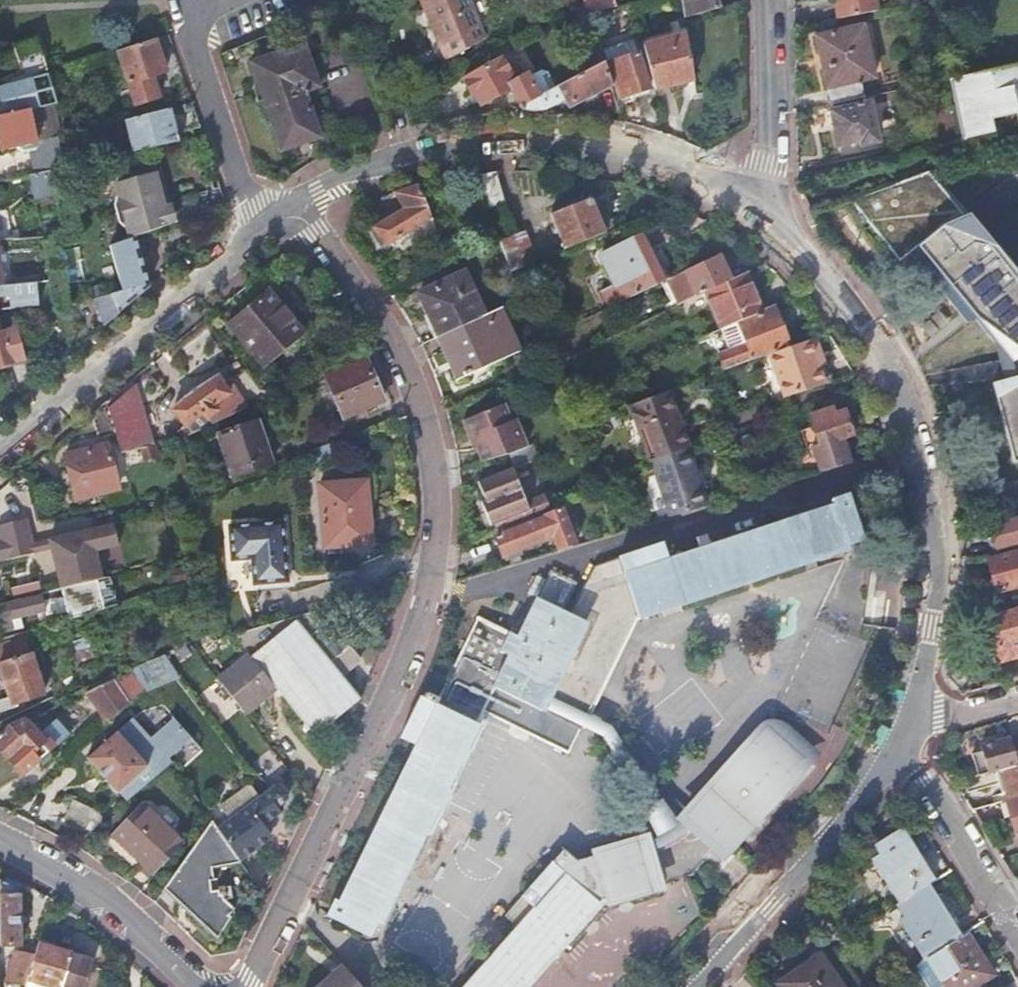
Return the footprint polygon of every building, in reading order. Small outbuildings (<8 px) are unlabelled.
[(432,12),(443,38),(437,41),(438,42),(445,59),(453,55),(484,37),(469,0),(420,0),(424,8),(429,5),(432,12)] [(569,10),(584,2),(583,0),(566,0),(569,10)] [(585,2),(586,2),(589,13),(599,10),(617,5),(615,0),(585,0),(585,2)] [(718,7),(716,0),(682,0),(685,16),(718,7)] [(876,9),(875,0),(834,0),(837,17),(876,9)] [(589,13),(586,2),(576,8),(578,16),(589,13)] [(443,38),(432,12),(429,5),(424,8),(426,14),(437,41),(443,38)] [(602,18),(599,10),(589,13),(591,19),(597,17),(598,19),(602,18)] [(597,39),(589,13),(578,16),(587,42),(597,39)] [(830,103),(864,96),(860,79),(874,76),(862,24),(815,34),(830,103)] [(655,88),(694,78),(686,32),(643,43),(655,88)] [(608,61),(619,96),(633,91),(634,94),(648,89),(647,86),(649,85),(638,51),(634,36),(603,47),(608,61)] [(163,71),(153,39),(116,51),(133,105),(156,98),(150,76),(163,71)] [(597,39),(587,42),(590,51),(594,66),(605,60),(597,39)] [(317,85),(302,42),(250,62),(281,148),(319,135),(305,94),(308,93),(307,89),(317,85)] [(47,73),(41,54),(20,61),(25,79),(47,73)] [(511,87),(520,104),(540,94),(529,71),(520,76),(510,57),(505,60),(502,56),(463,77),(472,93),(474,91),(481,103),(511,87)] [(570,106),(612,84),(605,60),(594,66),(569,78),(542,93),(540,94),(520,104),(522,109),(545,110),(566,99),(570,106)] [(947,78),(964,138),(995,129),(993,118),(1017,112),(1017,62),(947,78)] [(538,87),(553,83),(548,67),(534,71),(538,87)] [(25,79),(11,83),(14,95),(16,103),(28,100),(30,109),(28,110),(35,142),(40,140),(57,137),(63,136),(66,136),(51,86),(47,73),(25,79)] [(0,86),(0,151),(35,142),(28,110),(30,109),(28,100),(16,103),(14,95),(11,83),(0,86)] [(878,138),(869,99),(830,108),(830,110),(810,114),(813,132),(834,127),(838,144),(859,139),(860,141),(878,138)] [(201,127),(193,103),(160,111),(139,117),(126,120),(134,152),(180,143),(177,133),(201,127)] [(34,172),(55,168),(64,166),(60,152),(58,143),(57,137),(40,140),(40,143),(35,148),(30,149),(34,172)] [(162,206),(169,205),(159,167),(129,175),(131,181),(155,175),(162,206)] [(496,169),(471,174),(485,207),(505,199),(496,169)] [(134,236),(196,215),(192,199),(169,205),(162,206),(155,175),(131,181),(116,185),(118,195),(116,196),(114,204),(118,222),(125,228),(127,228),(129,238),(134,236)] [(419,183),(394,191),(404,207),(390,216),(386,211),(371,220),(375,225),(373,226),(385,245),(431,216),(419,183)] [(566,248),(606,232),(591,197),(551,212),(566,248)] [(915,248),(943,275),(999,349),(1005,378),(994,384),(1013,461),(1017,460),(1017,276),(968,216),(915,248)] [(520,231),(518,233),(500,240),(512,270),(533,262),(520,231)] [(601,289),(609,306),(664,279),(658,267),(656,268),(649,253),(651,252),(643,234),(600,255),(614,283),(601,289)] [(104,324),(149,288),(134,236),(129,238),(108,246),(120,290),(93,297),(104,324)] [(730,279),(718,253),(667,278),(679,303),(695,296),(730,279)] [(420,289),(439,334),(443,331),(484,314),(466,270),(420,289)] [(743,272),(730,279),(695,296),(710,332),(711,331),(759,311),(743,272)] [(0,284),(0,312),(38,306),(35,280),(23,282),(0,284)] [(302,331),(281,306),(267,290),(228,323),(262,363),(297,335),(302,331)] [(921,327),(935,339),(962,309),(948,297),(921,327)] [(711,331),(726,369),(771,353),(791,345),(775,305),(759,311),(711,331)] [(515,343),(500,307),(484,314),(443,331),(462,376),(482,367),(478,358),(515,343)] [(25,363),(17,330),(1,335),(0,329),(0,370),(25,363)] [(821,353),(815,336),(791,345),(771,353),(785,396),(827,382),(820,365),(816,355),(821,353)] [(519,353),(515,343),(478,358),(482,367),(519,353)] [(825,364),(821,353),(816,355),(820,365),(825,364)] [(364,357),(326,374),(343,415),(382,399),(364,357)] [(176,427),(181,435),(245,406),(234,388),(229,391),(217,374),(198,385),(171,408),(183,422),(176,427)] [(104,400),(114,433),(120,452),(125,450),(145,445),(137,418),(131,416),(129,409),(133,404),(128,385),(104,400)] [(649,460),(650,459),(688,447),(689,446),(666,391),(627,405),(636,429),(644,426),(655,456),(648,459),(649,460)] [(104,400),(92,410),(100,437),(114,433),(104,400)] [(482,460),(508,453),(525,446),(514,418),(510,420),(503,402),(463,418),(470,436),(474,435),(478,445),(476,445),(482,460)] [(137,418),(133,404),(129,409),(131,416),(137,418)] [(813,445),(821,470),(851,462),(844,436),(853,433),(846,410),(835,414),(833,408),(812,414),(815,425),(802,429),(808,446),(813,445)] [(259,421),(218,432),(229,477),(270,466),(259,421)] [(636,429),(648,459),(655,456),(644,426),(636,429)] [(508,453),(513,467),(536,457),(531,443),(525,446),(508,453)] [(106,444),(63,454),(75,499),(118,488),(106,444)] [(147,454),(145,445),(125,450),(127,459),(147,454)] [(650,459),(669,516),(707,504),(688,447),(650,459)] [(494,521),(497,532),(545,514),(551,511),(544,494),(525,500),(520,485),(513,467),(508,469),(479,479),(485,497),(481,499),(489,523),(494,521)] [(366,481),(320,484),(324,546),(370,543),(366,481)] [(335,900),(328,914),(368,933),(375,920),(379,921),(492,685),(577,725),(632,612),(847,545),(846,540),(862,535),(849,493),(831,499),(832,503),(667,556),(662,540),(619,554),(620,557),(594,565),(571,613),(535,596),(516,634),(478,617),(438,698),(428,694),(427,695),(424,694),(422,698),(417,695),(398,736),(415,744),(338,901),(335,900)] [(556,545),(558,549),(576,544),(574,538),(562,507),(551,511),(545,514),(546,516),(495,535),(504,561),(522,554),(520,548),(553,536),(556,545)] [(991,522),(998,548),(1017,543),(1017,515),(1006,518),(991,522)] [(283,521),(229,526),(232,561),(252,559),(255,584),(289,581),(283,521)] [(0,538),(0,578),(6,577),(7,582),(17,579),(16,574),(21,573),(17,556),(26,553),(21,533),(0,538)] [(901,564),(858,545),(793,691),(835,711),(901,564)] [(988,559),(995,591),(1017,586),(1017,552),(988,559)] [(34,565),(40,590),(95,577),(92,564),(55,573),(51,560),(34,565)] [(92,564),(95,577),(103,575),(99,562),(92,564)] [(531,593),(566,600),(569,583),(534,576),(531,593)] [(18,617),(43,611),(38,594),(0,603),(0,632),(11,629),(9,619),(18,617)] [(989,616),(1000,660),(1017,655),(1017,609),(989,616)] [(318,610),(290,617),(355,698),(356,696),(339,674),(350,666),(342,657),(351,651),(318,610)] [(21,627),(18,617),(9,619),(11,629),(21,627)] [(290,617),(229,632),(246,653),(274,686),(312,732),(355,698),(290,617)] [(0,644),(0,665),(9,696),(0,699),(0,706),(1,710),(18,705),(17,702),(42,694),(26,636),(0,644)] [(357,660),(351,651),(342,657),(350,666),(357,660)] [(274,686),(246,653),(214,677),(241,710),(274,686)] [(153,679),(144,666),(132,671),(144,687),(153,679)] [(144,687),(132,671),(113,679),(128,701),(144,687)] [(128,701),(113,679),(85,692),(106,721),(128,701)] [(5,730),(0,734),(0,746),(21,771),(64,734),(52,722),(39,735),(25,720),(5,730)] [(726,849),(800,767),(759,730),(685,813),(726,849)] [(115,731),(85,756),(116,791),(146,765),(115,731)] [(977,775),(1000,769),(1002,768),(1017,764),(1017,735),(980,746),(981,751),(971,754),(977,775)] [(1017,795),(1017,764),(1002,768),(1009,797),(1017,795)] [(233,851),(238,858),(265,839),(267,830),(262,823),(279,810),(275,805),(286,798),(287,792),(280,783),(274,782),(268,786),(257,795),(226,818),(215,825),(233,851)] [(226,818),(257,795),(248,783),(218,806),(226,818)] [(687,811),(667,793),(635,812),(644,839),(652,866),(657,865),(653,851),(662,848),(674,842),(685,834),(687,832),(688,831),(694,825),(705,835),(707,833),(685,813),(687,811)] [(1009,797),(1005,798),(1016,836),(1017,836),(1017,795),(1009,797)] [(141,801),(111,833),(151,873),(182,842),(141,801)] [(215,825),(226,818),(218,806),(207,814),(212,820),(215,825)] [(223,858),(233,851),(215,825),(212,820),(165,885),(182,898),(183,896),(186,893),(193,891),(196,900),(228,922),(238,908),(235,907),(240,901),(232,890),(231,875),(221,882),(215,874),(219,871),(210,859),(218,853),(223,858)] [(930,881),(934,878),(908,836),(874,857),(890,881),(887,884),(898,901),(899,901),(930,881)] [(463,986),(526,986),(566,943),(569,946),(603,909),(660,891),(652,866),(644,839),(577,859),(564,848),(554,860),(553,859),(522,894),(523,895),(506,915),(518,925),(463,986)] [(0,880),(0,943),(19,944),(18,893),(17,893),(17,889),(0,880)] [(930,881),(899,901),(932,953),(963,933),(930,881)] [(165,885),(162,890),(180,902),(182,898),(165,885)] [(225,926),(228,922),(196,900),(193,891),(186,893),(183,896),(225,926)] [(932,953),(916,963),(931,986),(947,986),(948,986),(971,986),(994,972),(968,930),(963,933),(932,953)] [(51,986),(82,986),(91,960),(72,954),(72,952),(38,941),(37,943),(33,955),(26,978),(51,986)] [(4,977),(24,984),(25,979),(25,978),(26,978),(33,955),(13,949),(4,977)] [(821,954),(780,983),(783,986),(845,986),(821,954)] [(341,963),(313,986),(362,986),(341,963)] [(25,978),(25,979),(24,984),(23,986),(51,986),(26,978),(25,978)]
